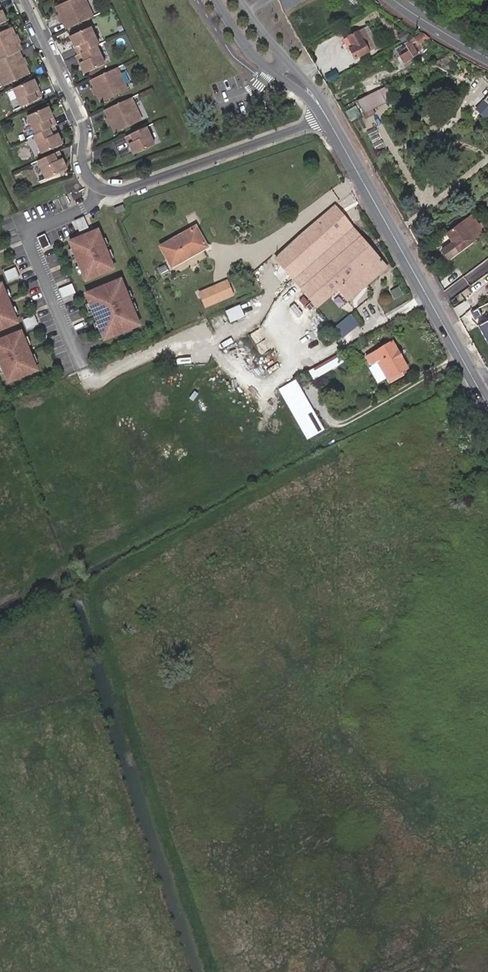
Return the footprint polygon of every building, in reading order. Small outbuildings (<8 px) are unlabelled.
[(58,11),(69,34),(96,22),(86,0),(85,0),(58,11)] [(2,7),(0,8),(0,30),(10,25),(2,7)] [(364,30),(346,40),(352,50),(348,52),(353,61),(375,49),(364,30)] [(15,31),(0,38),(0,66),(21,56),(24,55),(17,41),(19,40),(15,31)] [(101,50),(93,32),(72,41),(80,60),(78,61),(86,79),(107,70),(98,51),(101,50)] [(399,35),(393,38),(397,45),(403,42),(399,35)] [(418,46),(429,39),(422,35),(414,39),(418,46)] [(347,53),(348,52),(352,50),(346,40),(341,43),(347,53)] [(401,56),(406,64),(414,60),(412,56),(417,53),(413,45),(414,44),(412,41),(396,50),(399,57),(401,56)] [(33,78),(29,70),(27,70),(21,56),(0,66),(0,77),(6,91),(33,78)] [(401,66),(406,64),(401,56),(399,57),(396,59),(401,66)] [(128,89),(133,86),(126,71),(121,74),(128,89)] [(119,72),(92,85),(102,108),(129,96),(119,72)] [(332,72),(321,78),(325,85),(336,79),(332,72)] [(375,81),(385,102),(391,99),(381,78),(375,81)] [(37,83),(17,93),(25,111),(46,101),(37,83)] [(374,87),(362,93),(365,97),(377,91),(374,87)] [(480,102),(487,110),(487,94),(480,102)] [(378,95),(355,107),(361,120),(384,108),(378,95)] [(132,102),(105,115),(116,138),(143,126),(132,102)] [(480,103),(473,110),(481,119),(487,112),(480,103)] [(353,106),(344,112),(350,122),(359,116),(353,106)] [(60,129),(51,111),(31,120),(39,138),(57,130),(60,129)] [(66,148),(57,130),(39,138),(37,139),(46,157),(66,148)] [(146,132),(126,141),(134,160),(155,151),(146,132)] [(373,133),(364,137),(368,144),(375,141),(373,133)] [(375,141),(368,144),(370,150),(378,146),(379,146),(376,140),(375,141)] [(382,153),(378,146),(370,150),(373,157),(382,153)] [(71,173),(62,155),(42,164),(50,183),(71,173)] [(277,260),(291,278),(317,308),(326,301),(329,305),(333,302),(329,298),(338,291),(347,301),(388,266),(353,224),(336,204),(295,240),(277,260)] [(126,216),(124,211),(116,215),(119,220),(126,216)] [(92,229),(87,218),(78,222),(83,233),(92,229)] [(456,256),(483,237),(471,219),(445,237),(451,245),(440,254),(446,263),(456,256)] [(208,245),(199,227),(162,246),(172,263),(179,260),(180,263),(201,253),(199,249),(208,245)] [(117,270),(101,231),(73,243),(80,259),(99,251),(101,258),(82,266),(89,282),(117,270)] [(54,248),(48,236),(41,240),(46,251),(54,248)] [(82,266),(101,258),(99,251),(80,259),(82,266)] [(26,279),(22,270),(11,275),(15,284),(26,279)] [(109,340),(143,326),(124,281),(90,295),(98,314),(120,305),(123,311),(101,321),(109,340)] [(80,294),(76,285),(63,291),(66,300),(80,294)] [(8,286),(0,289),(0,308),(15,302),(8,286)] [(399,286),(389,291),(393,299),(403,294),(399,286)] [(241,310),(252,306),(250,301),(224,309),(227,321),(243,317),(241,310)] [(17,309),(15,302),(0,308),(0,316),(17,309)] [(101,321),(123,311),(120,305),(98,314),(101,321)] [(24,325),(17,309),(0,316),(0,335),(24,325)] [(46,326),(42,317),(30,322),(34,331),(46,326)] [(270,349),(258,329),(246,336),(259,355),(270,349)] [(37,356),(19,364),(16,358),(35,350),(28,333),(0,345),(0,346),(16,384),(44,372),(37,356)] [(408,367),(392,338),(381,344),(382,347),(370,354),(372,358),(374,356),(377,361),(380,359),(385,367),(381,369),(389,382),(399,376),(397,373),(408,367)] [(19,364),(37,356),(35,350),(16,358),(19,364)] [(342,361),(339,354),(312,369),(316,376),(342,361)] [(279,388),(308,436),(324,427),(295,378),(287,383),(279,388)]
